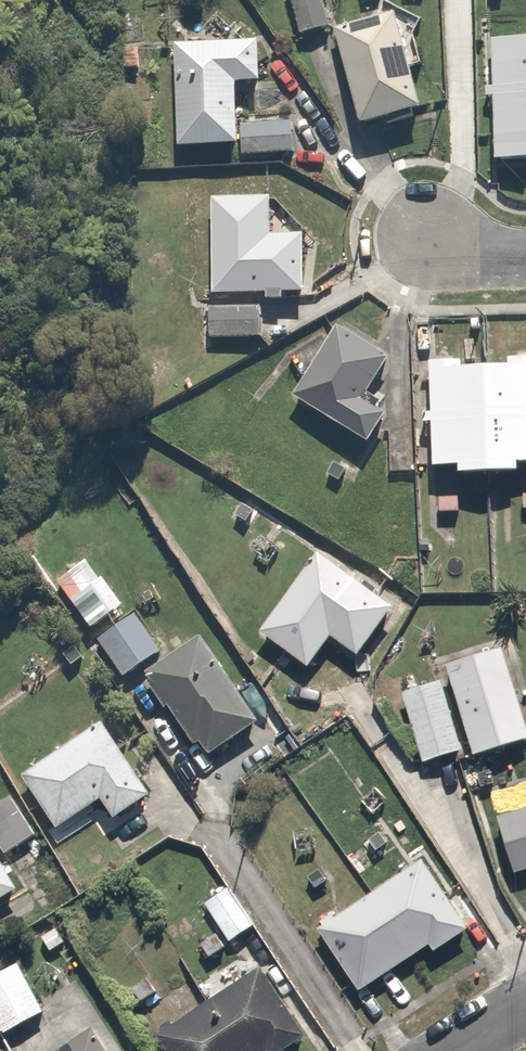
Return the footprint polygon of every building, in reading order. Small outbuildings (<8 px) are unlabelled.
[(303,36),(326,29),(318,0),(292,0),(303,36)] [(388,14),(333,35),(371,131),(426,109),(388,14)] [(494,42),(500,162),(525,160),(525,41),(494,42)] [(175,51),(179,153),(244,151),(244,156),(297,154),(296,127),(250,129),(248,85),(270,84),(269,47),(175,51)] [(279,203),(218,202),(215,297),(304,300),(306,238),(278,237),(279,203)] [(264,307),(213,305),(211,338),(262,341),(264,307)] [(393,363),(336,328),(291,402),(367,448),(389,412),(369,401),(393,363)] [(439,470),(465,470),(465,477),(525,476),(525,364),(438,364),(439,470)] [(417,474),(414,425),(387,427),(390,476),(417,474)] [(267,640),(316,671),(338,636),(364,652),(397,599),(323,552),(267,640)] [(166,654),(133,612),(98,640),(130,682),(166,654)] [(259,728),(199,639),(143,677),(202,766),(259,728)] [(448,670),(477,756),(525,740),(525,716),(504,652),(448,670)] [(444,680),(403,692),(424,767),(465,755),(444,680)] [(22,778),(57,836),(111,804),(120,819),(152,800),(108,727),(22,778)] [(525,878),(525,815),(504,822),(522,879),(525,878)] [(21,888),(0,851),(0,900),(21,888)] [(469,919),(427,860),(324,934),(366,992),(469,919)] [(236,884),(206,899),(229,942),(259,927),(236,884)] [(157,1036),(167,1050),(283,1050),(308,1035),(265,967),(157,1036)] [(0,978),(0,1023),(7,1037),(43,1019),(18,969),(0,978)] [(64,1050),(113,1050),(98,1028),(64,1050)]
